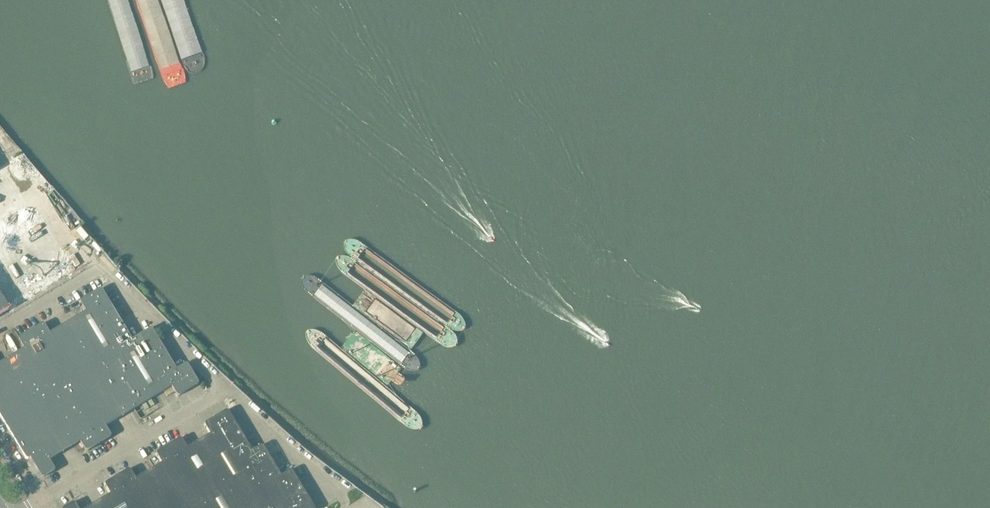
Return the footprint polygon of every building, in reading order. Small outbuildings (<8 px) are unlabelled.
[(197,382),(187,365),(186,364),(185,364),(184,364),(175,369),(151,328),(131,340),(102,290),(101,290),(100,289),(99,289),(98,289),(81,300),(80,301),(80,302),(80,303),(80,304),(85,311),(49,333),(44,325),(43,324),(41,324),(20,337),(18,339),(19,341),(23,349),(0,363),(0,417),(25,458),(26,459),(30,458),(41,476),(42,478),(43,478),(44,478),(44,477),(53,472),(54,472),(54,471),(54,470),(54,469),(49,460),(80,442),(84,450),(85,451),(86,451),(87,451),(88,451),(109,438),(110,438),(110,437),(110,436),(110,435),(105,427),(171,387),(176,395),(177,396),(178,396),(179,396),(180,396),(197,386),(197,385),(198,384),(198,383),(198,382),(197,382)] [(292,472),(291,471),(290,471),(288,471),(280,476),(263,447),(262,446),(261,446),(260,446),(259,446),(251,451),(228,412),(227,411),(226,411),(225,411),(224,411),(206,423),(205,423),(204,424),(204,425),(204,426),(209,434),(187,448),(182,440),(181,440),(181,439),(180,439),(179,439),(178,439),(157,452),(156,452),(156,453),(156,454),(156,455),(161,463),(135,479),(130,471),(129,470),(128,470),(127,470),(106,482),(105,483),(105,484),(104,485),(105,486),(109,494),(86,507),(313,507),(292,472)]
